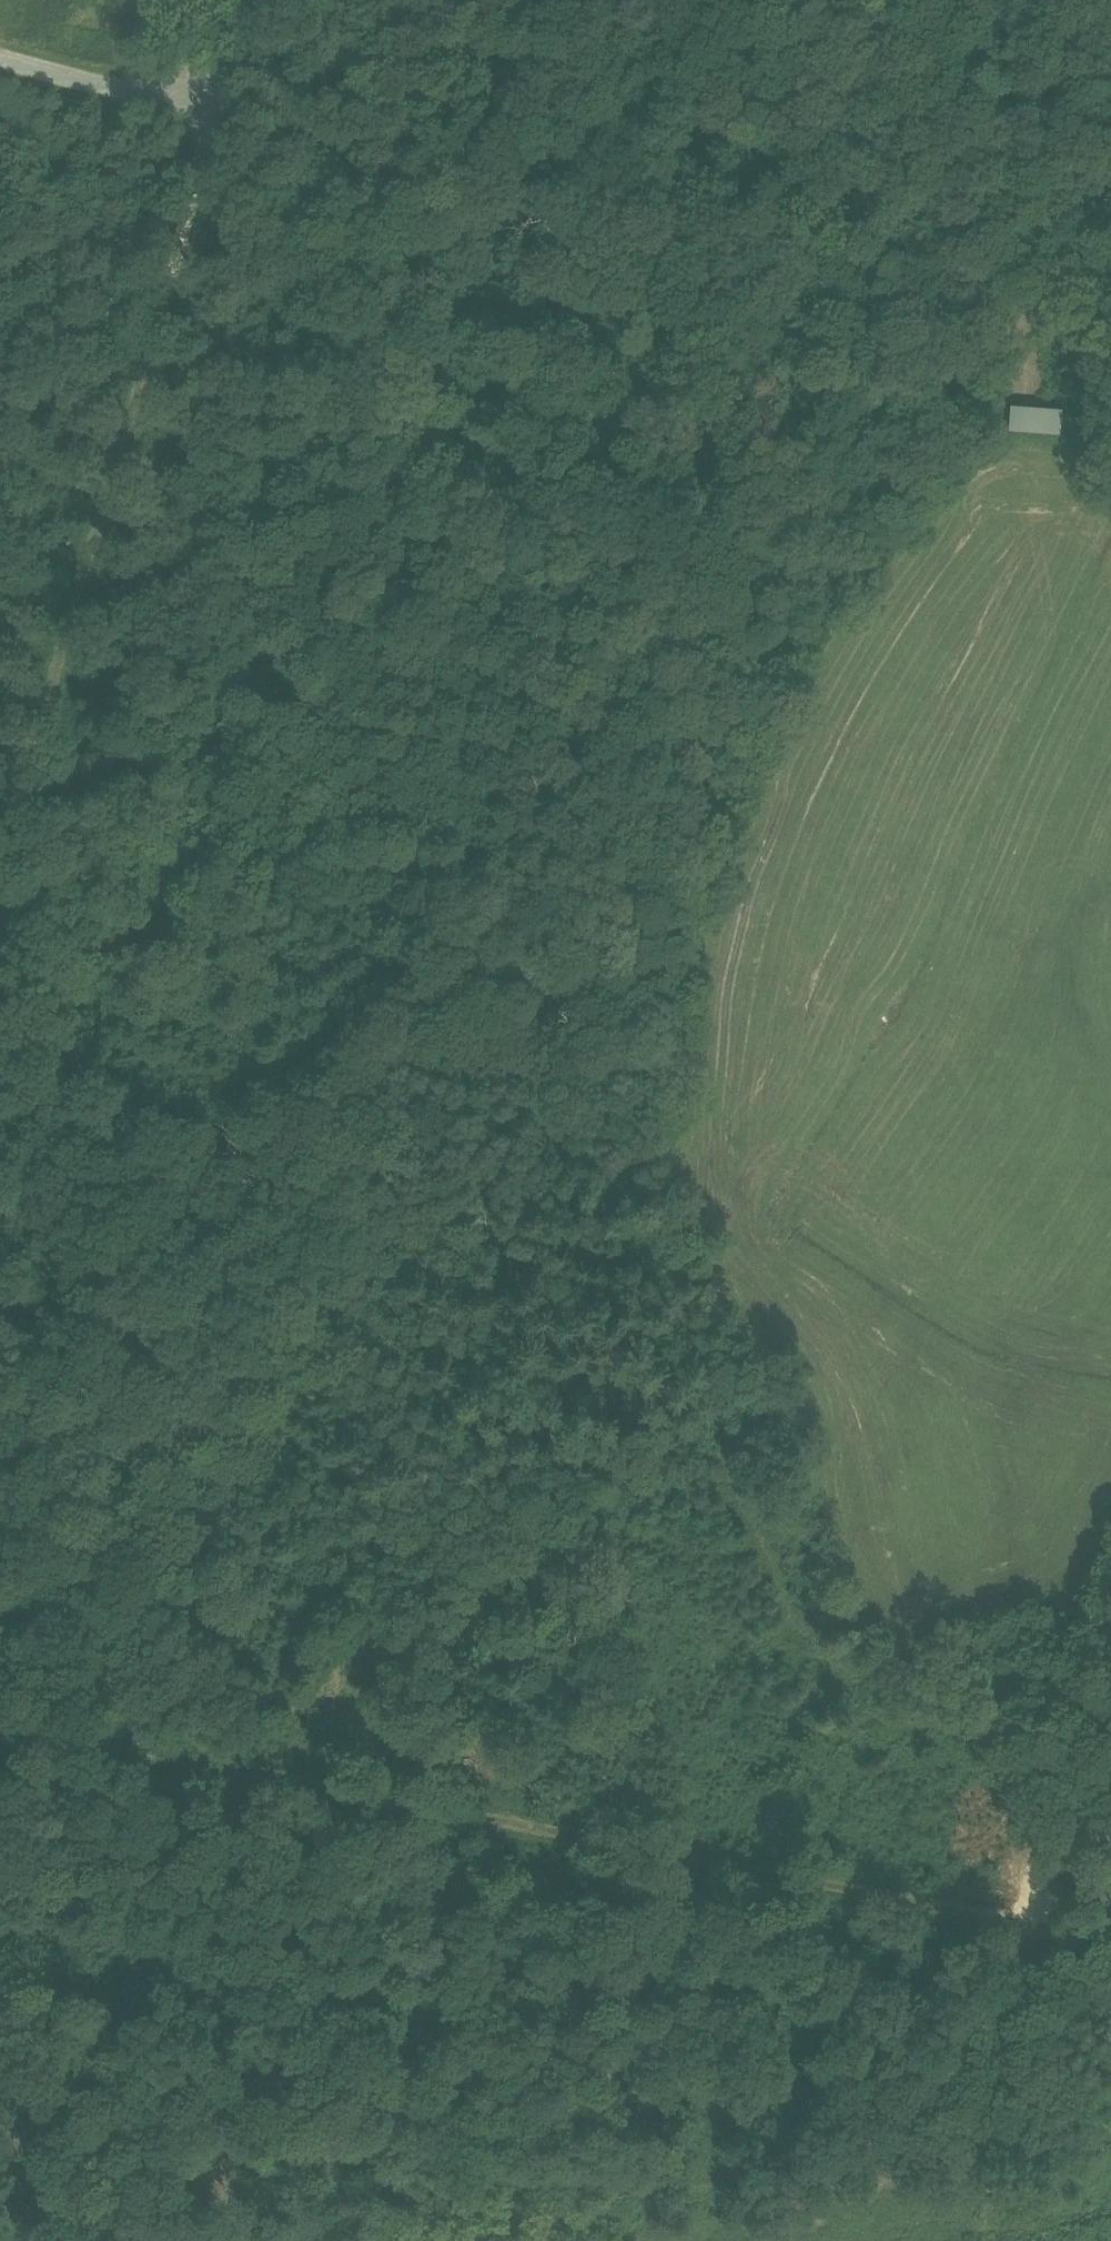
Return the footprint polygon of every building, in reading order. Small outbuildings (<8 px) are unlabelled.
[(1063,443),(1066,416),(1014,412),(1012,439),(1063,443)]
